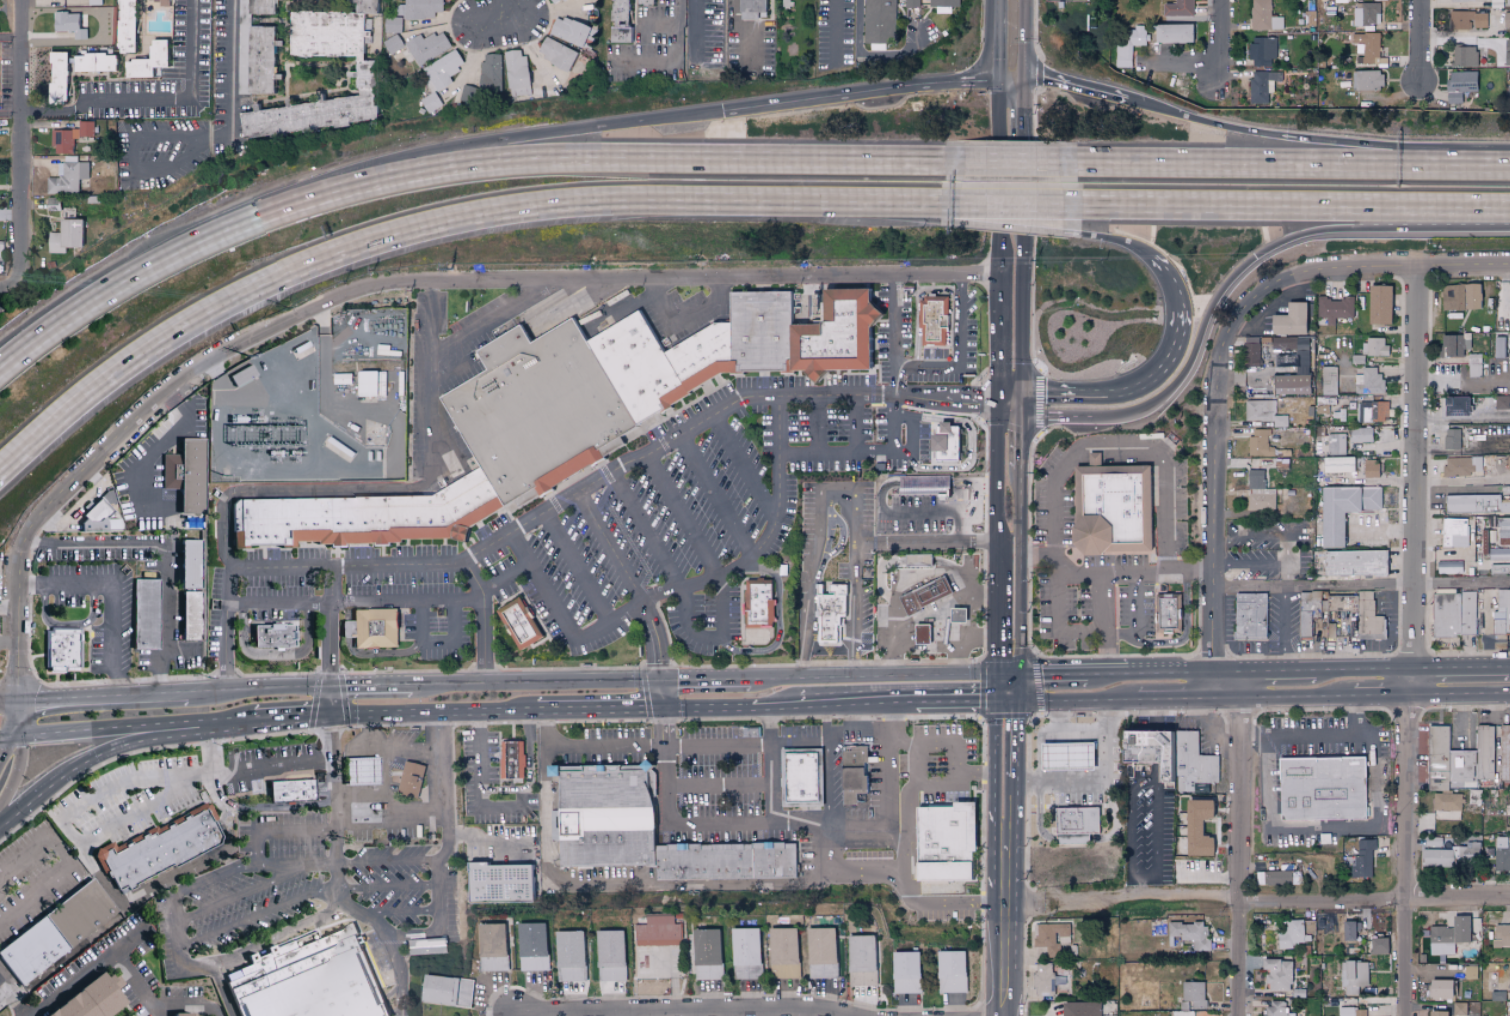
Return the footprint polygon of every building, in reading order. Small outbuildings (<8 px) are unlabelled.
[(116,53),(134,53),(133,0),(116,0),(116,53)] [(373,61),(368,61),(368,0),(353,0),(353,12),(288,12),(288,57),(354,57),(354,98),(325,98),(325,95),(315,95),(315,106),(260,106),(260,104),(249,104),(249,113),(238,113),(238,130),(373,130),(373,61)] [(246,14),(272,15),(273,0),(246,0),(246,14)] [(406,4),(398,5),(399,19),(435,18),(434,13),(443,13),(443,0),(406,0),(406,4)] [(611,16),(609,16),(609,42),(634,42),(634,27),(628,27),(628,0),(611,0),(611,16)] [(736,18),(755,18),(756,13),(764,13),(764,0),(736,0),(736,18)] [(895,44),(895,0),(864,0),(864,44),(895,44)] [(920,8),(919,0),(905,0),(905,8),(920,8)] [(1193,0),(1174,0),(1174,4),(1161,4),(1161,16),(1193,16),(1193,0)] [(1251,30),(1282,30),(1282,17),(1271,17),(1270,0),(1250,0),(1251,30)] [(272,94),(272,27),(250,27),(250,14),(247,14),(247,1),(239,1),(238,94),(272,94)] [(1379,3),(1353,4),(1353,25),(1379,25),(1379,3)] [(1486,30),(1486,12),(1449,12),(1448,29),(1486,30)] [(86,29),(80,29),(80,13),(53,13),(53,31),(74,32),(74,40),(86,40),(86,29)] [(548,34),(581,48),(589,28),(556,15),(548,34)] [(1098,37),(1098,18),(1078,19),(1078,38),(1098,37)] [(1132,45),(1149,45),(1149,35),(1144,35),(1144,25),(1133,25),(1133,30),(1118,30),(1117,67),(1132,67),(1132,45)] [(1153,44),(1192,43),(1192,25),(1153,25),(1153,44)] [(420,34),(404,42),(417,67),(451,49),(441,30),(423,40),(420,34)] [(390,55),(404,47),(397,34),(382,42),(390,55)] [(1351,44),(1362,44),(1362,57),(1356,57),(1356,64),(1379,63),(1378,34),(1351,34),(1351,44)] [(577,52),(545,36),(536,55),(568,71),(577,52)] [(1276,59),(1276,38),(1250,38),(1249,66),(1270,66),(1270,59),(1276,59)] [(1502,40),(1502,57),(1509,57),(1509,39),(1502,40)] [(124,79),(156,78),(156,71),(152,71),(152,68),(165,67),(164,40),(148,40),(148,60),(123,60),(124,79)] [(1476,67),(1477,48),(1453,47),(1452,66),(1476,67)] [(436,93),(452,83),(448,76),(464,66),(454,50),(422,69),(436,93)] [(507,97),(527,96),(526,50),(505,51),(507,97)] [(65,53),(48,52),(47,102),(64,102),(65,53)] [(72,55),(72,72),(113,71),(113,54),(72,55)] [(500,54),(480,55),(481,92),(501,92),(500,54)] [(1282,72),(1250,71),(1249,104),(1267,104),(1268,81),(1281,81),(1282,72)] [(1382,71),(1352,71),(1353,91),(1383,91),(1382,71)] [(1476,92),(1476,71),(1446,72),(1447,104),(1461,104),(1460,92),(1476,92)] [(463,87),(459,100),(468,104),(473,91),(463,87)] [(426,113),(441,106),(435,92),(420,99),(426,113)] [(53,130),(53,154),(72,154),(72,138),(94,137),(93,121),(78,122),(78,130),(53,130)] [(78,194),(78,179),(89,179),(88,162),(57,163),(58,178),(46,178),(47,194),(78,194)] [(80,248),(80,220),(58,220),(58,233),(47,233),(48,253),(64,253),(64,248),(80,248)] [(1478,284),(1443,283),(1443,308),(1478,309),(1478,284)] [(1389,284),(1367,284),(1368,323),(1390,323),(1389,284)] [(237,501),(231,507),(231,550),(293,550),(293,543),(315,542),(315,545),(327,545),(326,549),(343,548),(343,545),(377,544),(377,549),(391,549),(391,544),(404,544),(404,541),(451,540),(467,544),(470,528),(515,503),(518,511),(667,421),(662,413),(671,408),(670,406),(688,395),(687,393),(720,375),(734,374),(735,372),(803,371),(817,386),(830,371),(872,371),(871,328),(885,315),(870,302),(870,289),(823,290),(823,321),(820,321),(820,324),(792,324),(792,293),(731,294),(730,325),(715,325),(664,355),(639,312),(588,343),(574,319),(532,345),(521,325),(476,353),(488,372),(440,400),(482,469),(433,499),(237,501)] [(920,301),(924,301),(924,297),(949,297),(949,333),(947,333),(946,346),(924,346),(924,329),(922,329),(922,326),(920,326),(920,301)] [(1317,317),(1326,317),(1326,324),(1334,324),(1334,318),(1352,318),(1352,297),(1317,297),(1317,317)] [(1304,333),(1304,301),(1286,301),(1285,314),(1270,314),(1269,332),(1304,333)] [(1470,334),(1440,333),(1439,355),(1462,356),(1462,350),(1469,350),(1470,334)] [(1308,336),(1259,337),(1260,349),(1288,349),(1289,358),(1292,358),(1292,349),(1309,349),(1308,336)] [(1505,337),(1494,336),(1494,356),(1504,357),(1505,337)] [(1259,337),(1246,337),(1246,343),(1243,343),(1243,366),(1259,366),(1259,337)] [(1387,355),(1386,337),(1363,337),(1363,356),(1387,355)] [(1482,353),(1468,354),(1468,378),(1482,377),(1482,353)] [(1271,393),(1309,393),(1308,362),(1298,363),(1298,374),(1271,375),(1271,393)] [(254,375),(250,364),(227,374),(232,384),(254,375)] [(1337,395),(1337,366),(1323,366),(1322,395),(1337,395)] [(1354,374),(1354,393),(1381,393),(1381,367),(1362,367),(1362,374),(1354,374)] [(357,395),(375,395),(376,370),(357,370),(357,395)] [(333,384),(349,383),(349,373),(332,373),(333,384)] [(1466,395),(1442,396),(1443,415),(1467,415),(1466,395)] [(1508,395),(1494,396),(1495,409),(1508,409),(1508,395)] [(1287,426),(1287,415),(1275,415),(1275,400),(1245,400),(1245,421),(1273,421),(1273,426),(1287,426)] [(1388,401),(1362,401),(1362,420),(1387,421),(1388,401)] [(927,450),(945,450),(945,448),(955,448),(956,425),(947,425),(947,421),(936,421),(936,433),(928,433),(927,450)] [(1371,427),(1349,428),(1350,442),(1371,441),(1371,427)] [(1459,449),(1460,429),(1445,428),(1444,448),(1459,449)] [(1268,429),(1249,429),(1249,455),(1273,455),(1274,446),(1268,446),(1268,429)] [(1321,454),(1345,454),(1345,434),(1321,434),(1321,454)] [(160,489),(174,489),(174,512),(196,512),(196,489),(203,489),(203,479),(204,479),(204,438),(175,438),(175,454),(160,453),(160,489)] [(1352,456),(1321,456),(1322,472),(1352,472),(1352,456)] [(1481,457),(1443,458),(1443,476),(1470,476),(1470,472),(1482,472),(1481,457)] [(1377,460),(1363,460),(1364,477),(1378,477),(1377,460)] [(1076,468),(1077,524),(1073,529),(1073,545),(1086,557),(1102,556),(1105,553),(1152,553),(1151,467),(1076,468)] [(1264,469),(1247,470),(1248,489),(1264,489),(1264,469)] [(945,493),(945,483),(936,483),(936,477),(925,477),(924,493),(945,493)] [(1342,546),(1342,511),(1381,510),(1381,486),(1320,487),(1320,546),(1342,546)] [(79,530),(117,530),(117,517),(105,517),(105,500),(108,500),(108,493),(90,494),(90,509),(79,509),(79,530)] [(1249,510),(1276,510),(1275,493),(1248,493),(1249,510)] [(1446,497),(1501,497),(1502,515),(1447,515),(1446,497)] [(1441,546),(1467,547),(1467,519),(1442,518),(1441,546)] [(1497,518),(1498,536),(1509,536),(1509,518),(1497,518)] [(180,540),(200,541),(199,591),(179,590),(180,540)] [(1387,549),(1323,550),(1323,576),(1387,575),(1387,549)] [(929,554),(905,554),(905,565),(929,566),(929,554)] [(897,595),(905,614),(952,594),(944,575),(897,595)] [(133,580),(157,580),(156,651),(132,651),(133,580)] [(773,580),(746,580),(746,605),(743,605),(743,615),(746,615),(747,628),(776,628),(776,600),(773,600),(773,580)] [(1497,589),(1497,611),(1492,611),(1492,632),(1509,632),(1509,589),(1497,589)] [(1373,591),(1358,590),(1357,633),(1382,634),(1382,616),(1373,615),(1373,591)] [(182,593),(202,593),(201,643),(181,642),(182,593)] [(852,593),(852,622),(842,622),(842,645),(818,645),(818,621),(809,622),(809,601),(816,601),(815,593),(852,593)] [(1357,610),(1356,593),(1298,593),(1298,636),(1312,636),(1312,618),(1327,618),(1327,611),(1357,610)] [(1474,593),(1433,593),(1433,636),(1471,636),(1471,613),(1474,613),(1474,593)] [(1236,594),(1268,594),(1268,642),(1236,642),(1236,594)] [(1158,595),(1158,634),(1183,634),(1182,595),(1158,595)] [(521,599),(499,612),(520,649),(543,637),(521,599)] [(963,608),(947,608),(947,622),(963,622),(963,608)] [(397,609),(398,648),(353,648),(353,638),(342,638),(342,621),(354,621),(353,610),(397,609)] [(252,626),(253,648),(298,647),(298,621),(280,622),(280,625),(252,626)] [(927,624),(912,624),(912,643),(927,643),(927,624)] [(44,631),(43,672),(80,673),(81,629),(50,628),(50,631),(44,631)] [(1426,790),(1448,791),(1448,785),(1463,785),(1463,781),(1474,782),(1475,750),(1447,750),(1447,725),(1427,725),(1426,790)] [(1494,755),(1499,755),(1499,726),(1477,725),(1476,779),(1493,779),(1494,755)] [(1509,781),(1509,725),(1500,725),(1500,781),(1509,781)] [(1199,731),(1115,729),(1115,761),(1154,762),(1153,781),(1177,781),(1177,792),(1193,792),(1194,782),(1218,782),(1218,756),(1198,755),(1199,731)] [(523,778),(524,741),(500,741),(499,778),(523,778)] [(1043,745),(1043,771),(1096,771),(1096,745),(1043,745)] [(855,804),(855,793),(868,793),(867,746),(839,746),(840,804),(855,804)] [(343,759),(344,785),(379,784),(378,757),(343,759)] [(1280,760),(1367,758),(1369,822),(1281,825),(1280,760)] [(406,762),(398,794),(420,800),(429,768),(406,762)] [(556,865),(648,866),(648,766),(555,765),(554,810),(574,810),(574,826),(564,826),(564,831),(556,831),(556,865)] [(268,782),(269,803),(314,801),(313,779),(268,782)] [(1461,810),(1461,794),(1432,793),(1432,809),(1461,810)] [(1211,800),(1185,799),(1184,855),(1212,855),(1212,836),(1201,836),(1201,819),(1210,819),(1211,800)] [(918,808),(956,808),(956,804),(977,803),(977,880),(919,880),(918,808)] [(110,889),(122,884),(123,886),(169,865),(168,864),(220,840),(211,819),(213,817),(207,805),(113,848),(110,841),(92,850),(110,889)] [(1058,809),(1059,835),(1101,834),(1100,809),(1058,809)] [(1460,811),(1434,810),(1434,819),(1459,820),(1460,811)] [(1495,836),(1494,871),(1509,871),(1509,836),(1495,836)] [(1375,839),(1353,840),(1354,877),(1370,877),(1370,850),(1375,850),(1375,839)] [(1481,842),(1466,842),(1466,847),(1453,846),(1453,862),(1489,863),(1489,849),(1481,848),(1481,842)] [(794,878),(794,843),(653,844),(654,880),(794,878)] [(1452,866),(1452,850),(1421,849),(1420,866),(1452,866)] [(486,865),(486,862),(465,862),(466,902),(536,901),(535,864),(486,865)] [(1257,886),(1298,885),(1298,877),(1292,877),(1292,870),(1257,871),(1257,886)] [(21,985),(0,956),(0,947),(92,876),(118,910),(21,985)] [(1428,927),(1429,955),(1454,954),(1453,943),(1468,942),(1467,915),(1451,916),(1451,926),(1428,927)] [(682,945),(681,924),(676,924),(676,916),(647,917),(647,925),(636,925),(636,946),(682,945)] [(1277,948),(1303,949),(1303,920),(1286,920),(1286,929),(1277,929),(1277,948)] [(1342,940),(1358,940),(1358,921),(1341,922),(1342,940)] [(518,923),(519,971),(548,971),(547,922),(518,923)] [(1167,946),(1179,946),(1179,940),(1193,940),(1193,951),(1207,950),(1207,922),(1167,923),(1167,946)] [(507,924),(478,923),(476,970),(506,971),(507,924)] [(1069,923),(1033,924),(1034,947),(1056,947),(1056,955),(1070,954),(1069,923)] [(1493,946),(1509,946),(1509,924),(1493,924),(1493,946)] [(350,925),(298,942),(297,938),(271,946),(269,942),(257,946),(259,950),(241,956),(246,972),(219,980),(227,1006),(233,1004),(237,1015),(379,1015),(350,925)] [(797,927),(770,928),(771,978),(798,978),(797,927)] [(835,927),(807,928),(808,978),(835,978),(835,927)] [(694,929),(695,979),(723,979),(721,928),(694,929)] [(760,928),(732,928),(733,966),(735,966),(736,979),(761,978),(760,928)] [(596,931),(597,981),(624,981),(623,930),(596,931)] [(560,982),(583,981),(582,931),(555,931),(555,967),(559,967),(560,982)] [(876,985),(874,935),(846,936),(848,986),(876,985)] [(1388,937),(1370,937),(1370,954),(1388,955),(1388,937)] [(964,950),(936,951),(937,993),(965,992),(964,950)] [(919,951),(892,952),(892,993),(920,993),(919,951)] [(1266,991),(1290,992),(1291,960),(1260,959),(1260,970),(1266,970),(1266,991)] [(1342,994),(1357,994),(1357,987),(1367,986),(1367,961),(1341,961),(1342,994)] [(1478,967),(1464,966),(1464,988),(1477,988),(1478,967)] [(419,1001),(470,1008),(473,981),(423,973),(419,1001)] [(117,1003),(109,993),(109,983),(103,974),(91,974),(33,1015),(100,1015),(117,1003)] [(1451,980),(1428,979),(1427,998),(1451,999),(1451,980)] [(1204,1009),(1205,982),(1181,981),(1181,1000),(1188,1001),(1188,1009),(1204,1009)] [(1288,1014),(1285,1014),(1286,1001),(1264,1000),(1264,1015),(1288,1015),(1288,1014)] [(1453,1015),(1471,1015),(1471,1003),(1453,1002),(1453,1015)] [(1338,1008),(1338,1015),(1364,1015),(1364,1008),(1338,1008)]
